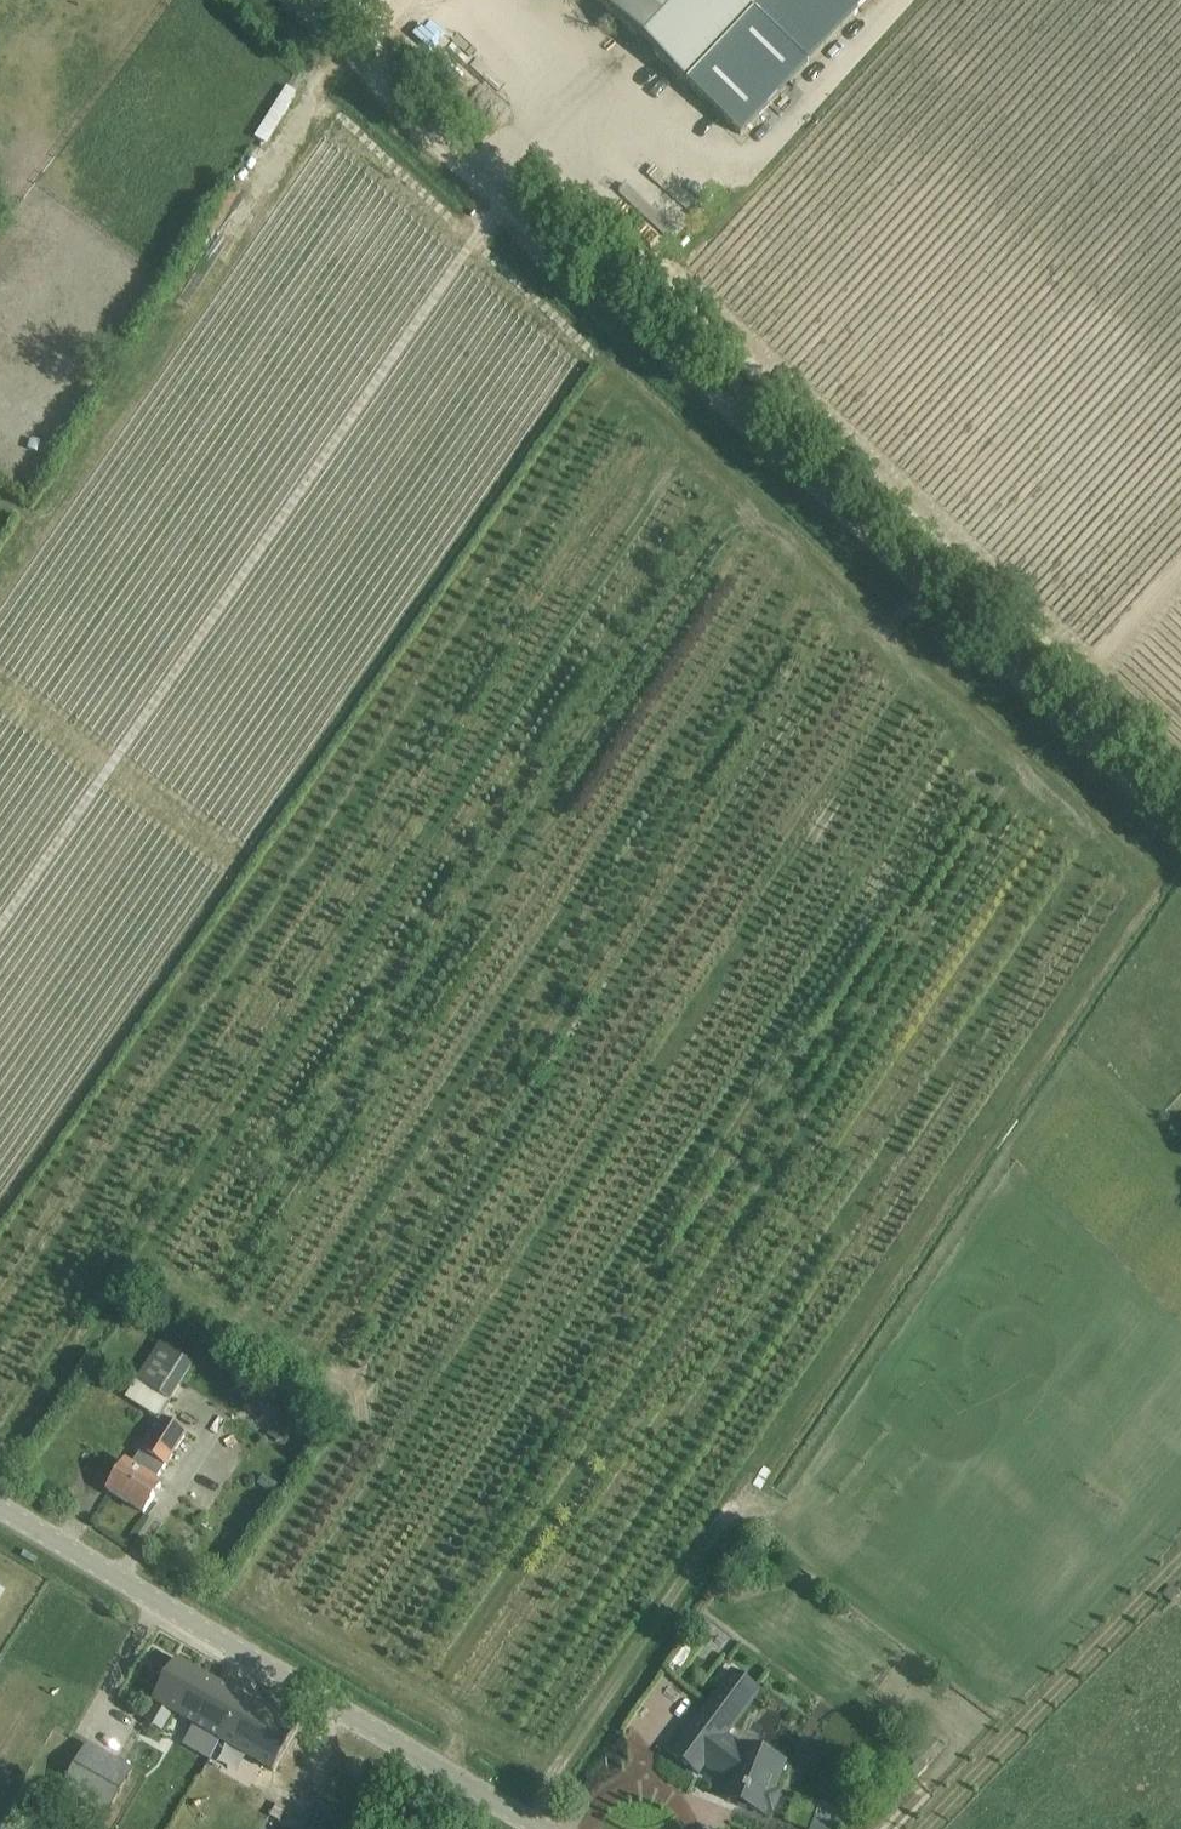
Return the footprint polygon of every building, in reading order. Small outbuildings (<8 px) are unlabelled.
[(688,86),(769,0),(597,0),(688,86)] [(895,10),(887,0),(879,0),(870,7),(881,21),(895,10)] [(290,84),(261,137),(274,145),(303,92),(290,84)] [(755,168),(795,119),(768,98),(728,146),(755,168)] [(662,212),(647,223),(674,261),(689,250),(662,212)] [(193,1364),(161,1344),(137,1381),(170,1401),(193,1364)] [(126,1463),(124,1466),(108,1490),(144,1513),(161,1485),(155,1482),(186,1434),(163,1420),(144,1450),(142,1449),(131,1466),(126,1463)] [(273,1771),(297,1729),(177,1660),(153,1702),(156,1704),(145,1722),(161,1731),(172,1713),(273,1771)] [(760,1692),(732,1671),(671,1753),(699,1774),(705,1766),(726,1781),(720,1797),(765,1815),(767,1810),(773,1813),(781,1792),(775,1790),(786,1762),(741,1744),(740,1746),(727,1736),(760,1692)] [(89,1744),(62,1789),(106,1815),(133,1770),(89,1744)] [(928,1767),(919,1760),(909,1771),(917,1779),(928,1767)] [(811,1828),(835,1828),(837,1825),(833,1823),(839,1809),(822,1802),(811,1828)]
